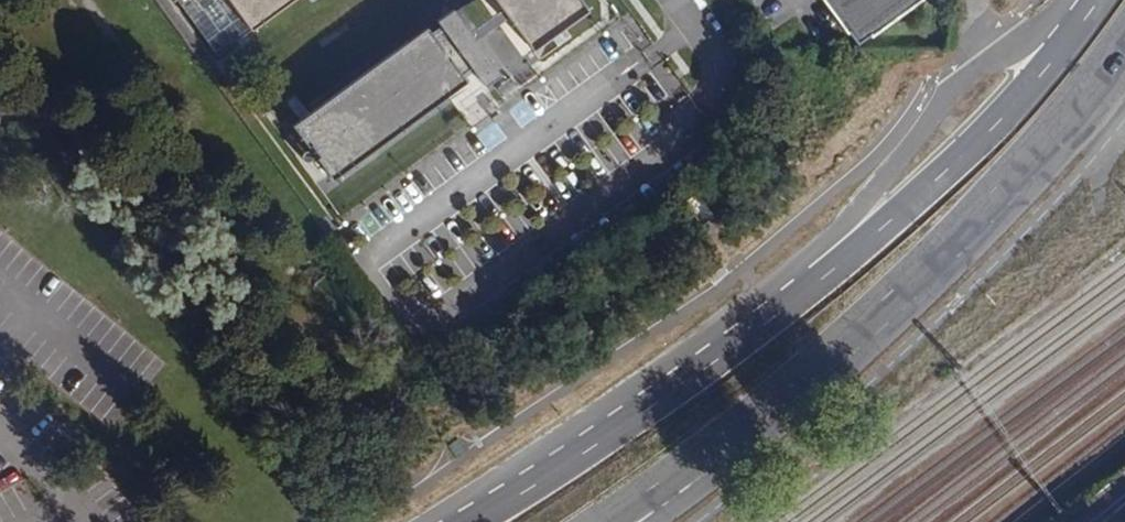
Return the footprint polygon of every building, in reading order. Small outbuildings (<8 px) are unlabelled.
[(212,57),(248,30),(226,0),(170,0),(212,57)] [(248,30),(290,0),(226,0),(248,30)] [(496,6),(502,14),(530,52),(587,10),(579,0),(492,0),(496,6)] [(906,0),(823,0),(853,40),(906,0)] [(466,28),(449,6),(434,18),(438,23),(429,29),(425,24),(290,124),(331,179),(466,79),(462,73),(467,69),(471,67),(483,82),(498,71),(472,36),(466,28)] [(492,9),(466,28),(472,36),(498,18),(502,14),(496,6),(492,9)] [(699,195),(685,204),(701,226),(714,217),(699,195)]
